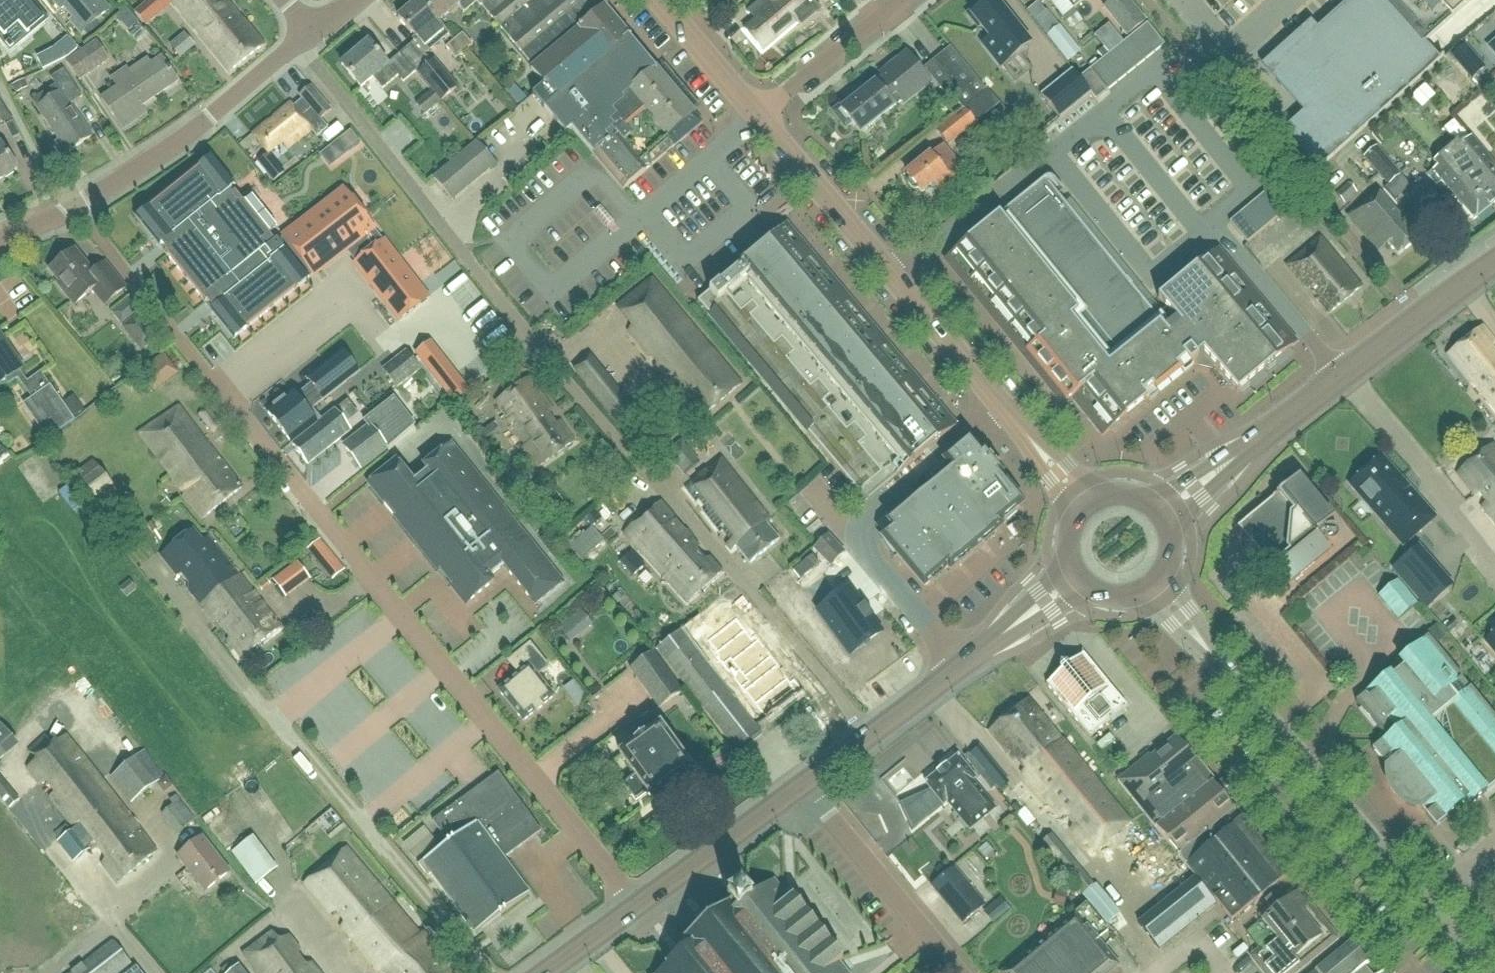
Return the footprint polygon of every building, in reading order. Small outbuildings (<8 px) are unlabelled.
[(31,2),(30,0),(0,0),(0,33),(2,36),(3,37),(17,25),(26,36),(45,19),(31,2)] [(99,0),(50,0),(59,11),(65,6),(75,18),(69,24),(80,35),(108,11),(99,0)] [(173,5),(169,0),(151,0),(135,13),(146,27),(173,5)] [(224,0),(172,0),(171,1),(229,74),(266,45),(248,22),(243,25),(224,0)] [(470,0),(420,0),(418,2),(438,25),(458,8),(464,15),(474,5),(470,0)] [(603,10),(595,0),(484,0),(477,6),(489,20),(490,19),(532,70),(603,10)] [(797,23),(794,19),(815,1),(814,0),(771,0),(775,5),(744,31),(762,52),(797,23)] [(993,0),(992,0),(984,7),(981,4),(967,16),(978,30),(981,28),(990,39),(983,46),(1000,67),(1028,44),(993,0)] [(1072,10),(1065,0),(1048,0),(1062,18),(1066,23),(1076,15),(1072,10)] [(1072,10),(1085,0),(1065,0),(1072,10)] [(1146,22),(1128,0),(1112,0),(1102,8),(1126,38),(1146,22)] [(1276,66),(1312,105),(1283,131),(1318,170),(1443,58),(1442,57),(1438,61),(1423,44),(1473,0),(1351,0),(1276,66)] [(448,37),(438,25),(418,2),(397,20),(417,43),(426,55),(448,37)] [(565,136),(571,131),(650,65),(628,39),(629,38),(605,9),(603,10),(532,70),(530,72),(543,87),(531,97),(565,136)] [(1155,51),(1156,52),(1164,45),(1147,24),(1139,30),(1155,51)] [(1067,63),(1080,52),(1060,26),(1046,37),(1067,63)] [(1146,60),(1156,52),(1155,51),(1139,30),(1129,38),(1146,60)] [(452,42),(463,54),(473,46),(462,33),(452,42)] [(1119,46),(1136,67),(1146,60),(1129,38),(1119,46)] [(79,81),(110,61),(96,40),(75,54),(65,62),(79,81)] [(65,42),(55,51),(64,63),(65,62),(75,54),(65,42)] [(456,60),(463,54),(452,42),(445,47),(456,60)] [(386,67),(367,44),(340,67),(360,91),(372,81),(382,92),(397,79),(402,85),(415,75),(399,56),(386,67)] [(1136,67),(1119,46),(1111,53),(1127,74),(1127,75),(1136,67)] [(1464,47),(1452,57),(1471,79),(1483,69),(1464,47)] [(960,108),(983,89),(950,48),(923,70),(949,102),(953,99),(960,108)] [(885,82),(901,102),(904,106),(931,85),(906,53),(879,75),(885,82)] [(1118,82),(1127,75),(1127,74),(1111,53),(1101,61),(1118,82)] [(181,85),(162,59),(151,66),(148,61),(129,73),(127,70),(110,81),(116,90),(100,102),(123,134),(148,117),(143,110),(181,85)] [(1023,99),(1044,84),(1027,59),(1005,74),(1023,99)] [(430,92),(440,104),(459,89),(435,60),(417,75),(431,91),(430,92)] [(1107,91),(1118,82),(1101,61),(1090,70),(1107,91)] [(650,65),(571,131),(623,191),(699,125),(690,114),(691,114),(653,69),(650,65)] [(1096,100),(1107,91),(1090,70),(1081,77),(1073,67),(1038,95),(1057,118),(1090,92),(1096,100)] [(68,156),(91,139),(70,109),(82,100),(64,73),(51,82),(54,86),(31,102),(37,112),(58,142),(53,146),(52,149),(59,159),(62,159),(67,155),(68,156)] [(859,135),(901,102),(885,82),(878,88),(874,84),(862,94),(859,91),(832,113),(845,129),(851,124),(859,135)] [(330,113),(310,89),(299,99),(301,101),(291,109),(289,106),(252,137),(267,155),(281,144),(287,150),(309,132),(315,140),(327,130),(320,121),(330,113)] [(983,89),(960,108),(962,110),(936,132),(948,146),(998,105),(986,91),(985,92),(983,89)] [(425,116),(440,104),(430,92),(415,105),(425,116)] [(12,120),(0,102),(0,127),(12,120)] [(1462,130),(1452,139),(1456,144),(1432,163),(1436,168),(1427,176),(1435,186),(1440,181),(1473,220),(1494,201),(1494,169),(1470,138),(1469,138),(1462,130)] [(352,132),(341,141),(349,152),(360,143),(352,132)] [(337,142),(319,153),(332,175),(350,164),(337,142)] [(452,201),(495,165),(477,143),(434,180),(452,201)] [(18,170),(1,145),(0,146),(0,182),(18,170)] [(966,174),(943,146),(931,156),(930,155),(906,175),(920,194),(932,184),(941,195),(966,174)] [(1364,159),(1389,186),(1400,175),(1376,149),(1364,159)] [(239,157),(225,167),(238,185),(252,175),(239,157)] [(308,281),(303,274),(278,243),(277,242),(275,245),(269,237),(242,204),(235,195),(233,196),(229,191),(233,188),(211,161),(138,220),(159,247),(161,245),(168,253),(166,255),(206,305),(208,303),(214,312),(213,313),(234,340),(308,281)] [(1160,324),(1043,179),(947,257),(1066,401),(1070,398),(1101,436),(1196,358),(1194,356),(1201,351),(1235,393),(1291,347),(1252,301),(1256,297),(1249,290),(1245,294),(1211,253),(1156,299),(1170,316),(1160,324)] [(1275,184),(1266,192),(1284,213),(1293,205),(1275,184)] [(1397,255),(1416,237),(1374,191),(1345,217),(1377,252),(1386,243),(1397,255)] [(1266,192),(1257,200),(1275,221),(1284,213),(1266,192)] [(1257,200),(1247,207),(1265,229),(1275,221),(1257,200)] [(1247,207),(1238,215),(1256,237),(1265,229),(1247,207)] [(1238,215),(1229,223),(1247,244),(1256,237),(1238,215)] [(954,426),(787,228),(698,303),(866,503),(957,427),(955,425),(954,426)] [(1360,288),(1319,239),(1316,242),(1287,266),(1307,290),(1311,286),(1320,297),(1316,300),(1328,315),(1360,288)] [(357,264),(355,265),(400,322),(423,303),(423,302),(411,287),(416,284),(384,242),(357,264)] [(93,275),(74,251),(48,272),(58,284),(57,286),(74,307),(93,292),(104,306),(125,290),(105,266),(93,275)] [(740,387),(651,281),(617,310),(632,328),(628,334),(649,359),(651,358),(658,366),(655,369),(671,387),(678,384),(684,393),(683,397),(702,419),(740,387)] [(141,352),(157,339),(137,315),(122,328),(141,352)] [(1494,366),(1494,357),(1489,349),(1494,345),(1481,328),(1446,356),(1470,386),(1494,366)] [(10,379),(20,372),(23,370),(0,337),(0,386),(10,379)] [(455,404),(470,393),(430,343),(416,354),(455,404)] [(396,390),(419,372),(405,353),(381,371),(396,390)] [(312,386),(296,398),(308,413),(312,410),(358,374),(343,354),(308,381),(312,386)] [(152,394),(176,376),(162,356),(138,375),(152,394)] [(1470,386),(1473,390),(1476,388),(1494,412),(1494,366),(1470,386)] [(74,422),(54,394),(40,374),(28,383),(20,372),(10,379),(13,383),(18,380),(32,399),(27,403),(51,438),(74,422)] [(528,381),(495,405),(514,432),(513,432),(514,434),(515,433),(525,447),(522,450),(537,470),(573,444),(559,424),(554,427),(547,417),(551,413),(528,381)] [(292,393),(264,415),(281,436),(283,435),(291,445),(321,422),(322,422),(318,417),(313,421),(308,413),(296,398),(292,393)] [(64,403),(65,404),(75,418),(84,411),(73,396),(67,401),(64,403)] [(368,428),(343,447),(361,470),(387,450),(415,426),(394,399),(364,422),(368,428)] [(292,446),(289,448),(305,468),(306,467),(348,434),(343,428),(347,426),(347,425),(359,415),(348,401),(335,412),(322,422),(321,422),(291,445),(292,446)] [(199,523),(240,491),(213,459),(177,409),(137,437),(183,498),(181,500),(199,523)] [(699,464),(682,442),(671,451),(667,454),(674,462),(685,475),(692,469),(699,464)] [(563,581),(451,443),(423,466),(428,471),(414,483),(396,461),(367,483),(438,570),(440,568),(453,583),(450,585),(466,604),(494,581),(489,576),(503,564),(535,604),(563,581)] [(981,458),(968,443),(929,476),(941,491),(883,540),(924,588),(929,583),(932,586),(956,565),(959,568),(996,537),(993,534),(1018,514),(1015,511),(1021,506),(1014,498),(1017,495),(984,455),(981,458)] [(1493,444),(1492,445),(1455,474),(1474,497),(1478,495),(1486,504),(1482,509),(1494,525),(1494,446),(1493,444)] [(106,509),(123,496),(96,459),(78,471),(106,509)] [(1400,481),(1381,459),(1351,485),(1403,545),(1433,519),(1407,489),(1406,490),(1399,482),(1400,481)] [(769,522),(721,460),(692,483),(693,485),(685,491),(696,504),(699,502),(707,512),(704,514),(720,534),(723,532),(731,543),(728,546),(732,551),(738,546),(752,563),(779,541),(765,524),(769,522)] [(1325,530),(1323,528),(1333,520),(1303,485),(1291,484),(1244,522),(1243,535),(1281,582),(1294,583),(1329,554),(1322,545),(1324,543),(1325,545),(1327,545),(1328,546),(1329,546),(1331,546),(1332,545),(1334,545),(1335,544),(1336,543),(1337,541),(1338,540),(1338,539),(1338,537),(1338,536),(1338,534),(1337,533),(1336,532),(1335,531),(1334,530),(1332,529),(1331,529),(1329,529),(1328,529),(1327,529),(1325,530)] [(699,550),(685,532),(682,532),(673,524),(675,522),(659,505),(624,535),(687,604),(721,575),(722,574),(700,549),(699,550)] [(596,509),(586,518),(593,526),(602,517),(596,509)] [(542,521),(534,512),(524,520),(532,529),(542,521)] [(203,543),(193,531),(161,557),(177,577),(182,576),(190,585),(188,592),(219,630),(223,627),(230,637),(228,640),(242,659),(280,629),(209,538),(203,543)] [(595,535),(576,551),(583,559),(602,543),(595,535)] [(827,540),(799,561),(815,584),(844,562),(827,540)] [(316,567),(329,557),(317,542),(304,552),(316,567)] [(1439,580),(1422,560),(1414,551),(1392,570),(1400,579),(1417,599),(1439,580)] [(296,563),(285,570),(282,567),(270,576),(269,576),(273,579),(272,579),(286,598),(310,581),(296,563)] [(1398,620),(1417,605),(1397,581),(1379,597),(1398,620)] [(852,589),(822,611),(853,653),(883,631),(873,617),(876,615),(867,603),(864,605),(852,589)] [(746,692),(766,718),(798,693),(798,692),(801,689),(794,680),(790,683),(779,668),(780,667),(755,635),(752,638),(737,619),(708,641),(716,651),(714,652),(718,656),(707,664),(688,639),(663,658),(721,733),(746,714),(735,701),(746,692)] [(577,636),(567,623),(559,630),(569,642),(577,636)] [(1485,643),(1494,655),(1494,635),(1485,643)] [(1442,654),(1427,636),(1398,660),(1403,666),(1390,677),(1388,673),(1388,674),(1355,701),(1377,728),(1386,739),(1379,744),(1372,750),(1389,771),(1388,772),(1386,772),(1387,778),(1389,784),(1391,790),(1395,795),(1399,799),(1404,803),(1410,805),(1415,807),(1416,805),(1415,805),(1416,804),(1435,827),(1454,811),(1457,815),(1494,785),(1494,719),(1470,688),(1442,654)] [(531,645),(509,662),(519,675),(498,691),(523,723),(535,713),(536,715),(543,710),(542,708),(554,698),(538,677),(549,669),(531,645)] [(659,709),(681,692),(653,653),(631,670),(659,709)] [(1094,668),(1060,665),(1060,671),(1061,673),(1046,685),(1090,738),(1127,708),(1094,668)] [(588,697),(582,690),(572,698),(578,705),(588,697)] [(1132,826),(1055,733),(1027,700),(989,732),(1013,761),(1018,759),(1024,768),(1022,773),(1059,818),(1065,816),(1073,826),(1071,831),(1082,846),(1087,844),(1100,857),(1132,826)] [(668,794),(680,786),(678,784),(693,774),(681,757),(651,716),(632,729),(641,741),(620,757),(635,778),(624,786),(636,802),(647,794),(653,802),(667,792),(668,794)] [(20,751),(0,730),(0,770),(20,751)] [(61,813),(100,782),(64,736),(55,742),(48,732),(25,750),(33,760),(25,766),(38,784),(45,781),(52,791),(47,796),(61,813)] [(1101,750),(1114,740),(1109,734),(1096,745),(1101,750)] [(1139,831),(1144,836),(1213,784),(1212,782),(1209,785),(1191,763),(1193,761),(1175,739),(1149,760),(1147,757),(1116,782),(1121,788),(1114,793),(1137,821),(1143,816),(1149,823),(1139,831)] [(131,803),(165,776),(144,750),(110,777),(131,803)] [(946,802),(972,780),(974,778),(957,757),(925,785),(942,806),(946,802)] [(1000,773),(989,760),(980,768),(990,780),(1000,773)] [(483,786),(432,823),(448,843),(475,824),(482,834),(522,806),(499,774),(498,773),(482,785),(483,786)] [(9,809),(11,808),(21,800),(0,777),(0,799),(9,809)] [(972,780),(946,802),(969,830),(995,808),(972,780)] [(155,852),(100,782),(61,813),(73,830),(71,832),(66,825),(53,835),(59,841),(57,842),(73,863),(89,850),(90,851),(98,849),(105,859),(101,865),(117,885),(155,852)] [(1162,839),(1186,865),(1232,828),(1231,827),(1240,820),(1241,819),(1213,784),(1144,836),(1152,846),(1162,839)] [(181,832),(195,820),(176,795),(168,801),(172,805),(161,815),(175,833),(178,830),(181,832)] [(475,824),(448,843),(448,844),(420,865),(429,878),(434,874),(477,933),(529,896),(528,895),(503,860),(541,832),(522,806),(482,834),(475,824)] [(1216,903),(1231,921),(1287,876),(1241,819),(1240,820),(1231,827),(1232,828),(1186,865),(1196,878),(1216,903)] [(1100,894),(1051,834),(1039,844),(1088,903),(1106,925),(1107,925),(1115,934),(1127,925),(1120,914),(1102,892),(1100,894)] [(204,892),(228,873),(199,838),(176,857),(204,892)] [(229,854),(251,889),(276,874),(254,839),(229,854)] [(1456,851),(1463,859),(1473,851),(1466,843),(1456,851)] [(388,907),(390,905),(346,855),(303,885),(329,916),(337,913),(345,922),(340,929),(349,939),(388,907)] [(961,925),(984,906),(954,869),(931,888),(961,925)] [(1158,950),(1216,903),(1196,878),(1138,925),(1158,950)] [(773,880),(750,899),(740,887),(726,898),(730,904),(714,917),(710,913),(702,919),(693,926),(696,930),(680,943),(685,949),(663,966),(665,968),(658,972),(846,972),(839,965),(843,962),(792,897),(789,900),(773,880)] [(1063,907),(1067,895),(1056,891),(1052,904),(1063,907)] [(1267,906),(1273,913),(1261,922),(1273,939),(1249,958),(1261,972),(1298,972),(1338,940),(1299,891),(1288,900),(1283,893),(1267,906)] [(349,939),(377,972),(380,971),(383,972),(449,972),(445,968),(447,967),(446,964),(435,951),(422,935),(419,937),(390,905),(388,907),(349,939)] [(1118,967),(1074,914),(1003,972),(1110,972),(1118,967)] [(271,933),(243,955),(257,972),(316,972),(310,965),(303,967),(296,957),(298,952),(287,938),(278,942),(271,933)] [(1371,965),(1372,964),(1353,940),(1312,972),(1377,972),(1371,965)] [(130,965),(111,942),(71,972),(119,972),(130,965)]
